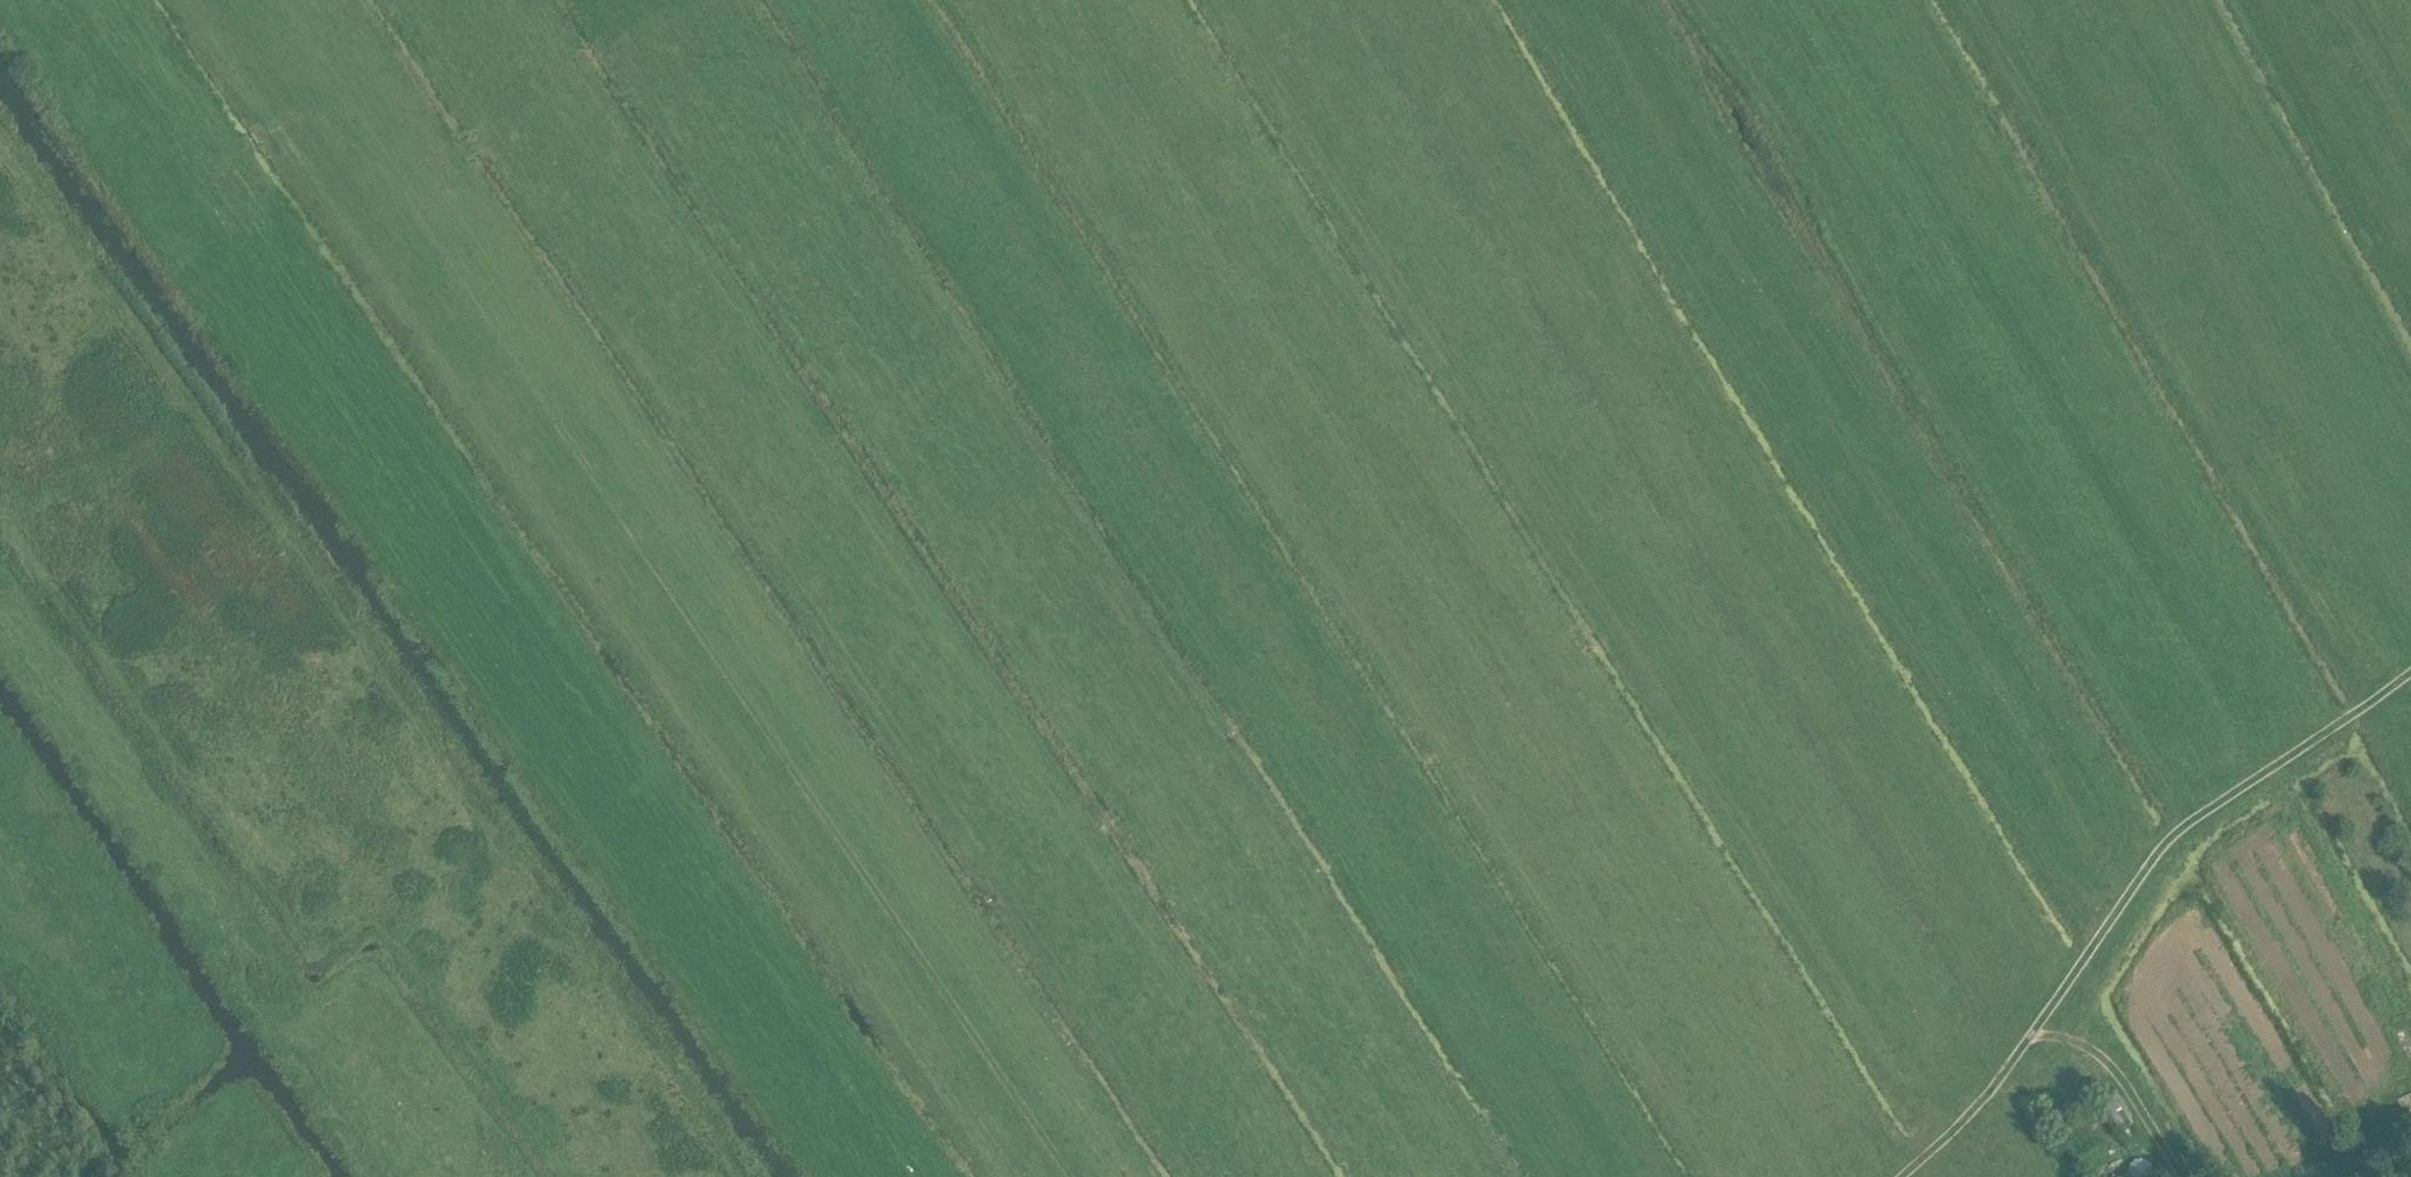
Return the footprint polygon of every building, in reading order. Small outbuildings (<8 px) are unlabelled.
[(2105,1104),(2120,1129),(2132,1122),(2116,1097),(2105,1104)]
